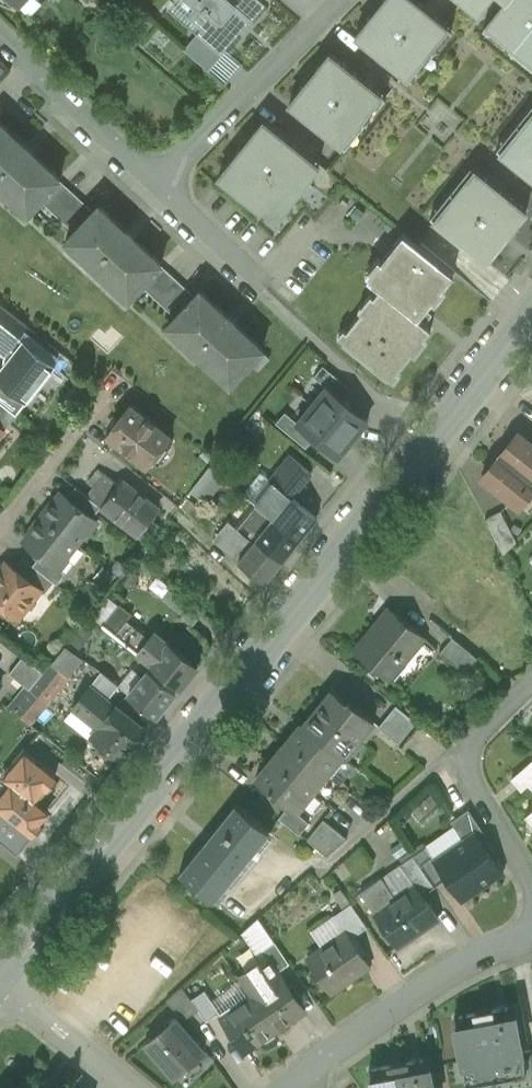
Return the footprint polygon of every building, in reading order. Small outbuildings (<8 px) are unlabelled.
[(17,6),(17,5),(30,17),(42,4),(39,0),(11,0),(17,6)] [(255,0),(187,0),(202,14),(196,21),(205,29),(201,35),(222,53),(224,51),(223,50),(247,21),(249,22),(262,6),(255,0)] [(357,40),(413,85),(455,34),(413,0),(389,0),(357,40)] [(478,19),(494,0),(456,0),(478,19)] [(487,30),(531,66),(531,0),(511,0),(487,30)] [(219,57),(198,39),(187,52),(208,70),(219,57)] [(332,56),(290,108),(348,154),(389,102),(332,56)] [(531,188),(531,102),(489,153),(531,188)] [(27,214),(61,178),(0,122),(0,188),(27,214)] [(265,123),(219,177),(276,225),(322,171),(265,123)] [(433,220),(490,265),(530,215),(473,170),(433,220)] [(93,211),(65,185),(45,206),(73,232),(93,211)] [(162,263),(99,204),(93,211),(73,232),(66,240),(129,299),(162,263)] [(403,233),(367,278),(380,289),(346,331),(350,334),(343,342),(387,377),(393,369),(396,371),(430,330),(417,319),(454,274),(439,262),(403,233)] [(193,296),(167,270),(146,292),(174,317),(193,296)] [(263,348),(200,289),(193,296),(174,317),(166,325),(229,384),(250,362),(261,350),(263,348)] [(0,314),(0,352),(4,355),(19,337),(27,326),(4,309),(0,314)] [(23,340),(22,340),(19,337),(4,355),(3,365),(0,368),(0,383),(1,384),(25,403),(26,403),(56,366),(23,340)] [(261,350),(250,362),(258,370),(270,358),(261,350)] [(327,386),(345,401),(353,391),(323,366),(314,377),(326,387),(327,386)] [(1,384),(0,384),(0,401),(9,409),(16,414),(25,403),(1,384)] [(345,401),(327,386),(326,387),(312,405),(352,438),(368,419),(345,401)] [(9,409),(0,401),(0,420),(9,409)] [(170,437),(130,405),(130,404),(106,434),(107,435),(107,434),(147,466),(171,437),(170,436),(170,437)] [(352,438),(312,405),(298,422),(297,423),(315,438),(338,457),(352,438)] [(297,423),(298,422),(285,412),(276,422),(306,448),(315,438),(297,423)] [(517,432),(506,446),(508,447),(501,456),(531,481),(531,444),(517,432)] [(311,473),(289,454),(269,478),(269,479),(272,481),(273,481),(292,497),(311,473)] [(501,456),(494,465),(492,463),(481,477),(519,507),(531,491),(531,481),(501,456)] [(260,472),(243,494),(255,503),(272,481),(269,479),(269,478),(260,472)] [(105,474),(88,496),(96,503),(101,506),(118,484),(105,474)] [(158,508),(122,480),(118,484),(101,506),(101,507),(145,541),(158,524),(150,518),(158,508)] [(292,497),(273,481),(272,481),(255,503),(256,504),(299,539),(298,539),(299,540),(317,517),(292,497)] [(88,496),(75,486),(67,496),(89,512),(96,503),(88,496)] [(67,496),(61,492),(42,516),(77,544),(88,529),(84,526),(93,516),(89,512),(67,496)] [(299,539),(256,504),(243,520),(257,532),(261,526),(264,529),(256,540),(281,560),(282,561),(299,540),(298,539),(299,539)] [(516,541),(501,511),(485,519),(503,553),(504,553),(516,541)] [(77,544),(42,516),(22,541),(40,555),(54,565),(54,564),(62,555),(66,558),(77,544)] [(244,536),(227,522),(215,538),(232,551),(244,536)] [(281,560),(256,540),(239,561),(265,581),(281,560)] [(54,565),(40,555),(32,565),(53,582),(56,584),(65,573),(54,564),(54,565)] [(32,565),(22,557),(14,568),(41,589),(40,590),(44,593),(53,582),(32,565)] [(6,562),(0,569),(0,605),(17,618),(40,590),(41,589),(14,568),(6,562)] [(97,566),(97,579),(113,580),(113,566),(97,566)] [(425,636),(394,610),(381,625),(378,622),(355,650),(390,678),(391,677),(388,674),(400,659),(404,662),(425,636)] [(128,619),(119,611),(105,628),(115,635),(125,623),(128,619)] [(125,623),(115,635),(138,653),(147,641),(125,623)] [(167,647),(152,635),(147,641),(138,653),(180,687),(196,667),(169,644),(167,647)] [(458,641),(452,637),(451,638),(440,651),(466,672),(478,657),(458,641)] [(29,689),(13,710),(30,723),(83,658),(66,644),(43,672),(29,689)] [(128,670),(105,653),(94,667),(116,685),(124,675),(128,670)] [(43,672),(22,656),(9,673),(29,689),(43,672)] [(176,692),(148,670),(136,685),(124,675),(116,685),(156,717),(176,692)] [(346,700),(332,688),(303,723),(341,755),(343,757),(373,720),(348,699),(346,700)] [(114,708),(90,689),(77,705),(101,725),(114,708)] [(415,721),(395,704),(378,725),(398,742),(415,721)] [(101,725),(92,735),(122,759),(145,730),(115,706),(101,725)] [(341,755),(303,723),(287,742),(326,774),(341,755)] [(326,774),(287,742),(272,761),(311,792),(326,774)] [(4,776),(12,782),(0,797),(0,808),(4,811),(31,833),(32,831),(48,811),(34,800),(45,787),(46,788),(56,775),(25,750),(4,776)] [(311,792),(272,761),(256,780),(288,807),(294,812),(295,811),(311,792)] [(512,779),(522,790),(528,784),(531,781),(531,762),(512,779)] [(235,805),(181,873),(213,899),(268,831),(235,805)] [(309,822),(295,811),(294,812),(288,807),(279,818),(299,834),(309,822)] [(4,811),(0,816),(0,841),(17,855),(35,834),(32,831),(31,833),(4,811)] [(485,834),(469,811),(456,820),(458,824),(468,837),(475,832),(479,838),(485,834)] [(323,820),(307,840),(317,848),(333,828),(323,820)] [(458,824),(426,846),(435,860),(434,861),(446,879),(462,902),(463,901),(462,899),(501,872),(502,874),(504,873),(479,838),(475,832),(468,837),(458,824)] [(347,839),(333,828),(317,848),(327,857),(347,839)] [(435,860),(426,846),(413,855),(435,886),(446,879),(434,861),(435,860)] [(435,886),(413,855),(400,864),(414,886),(416,885),(422,894),(435,886)] [(395,899),(381,876),(360,891),(396,946),(439,918),(422,894),(416,885),(414,886),(395,899)] [(368,928),(350,904),(333,916),(350,940),(368,928)] [(350,940),(333,916),(311,932),(321,946),(306,957),(332,993),(369,967),(350,940)] [(275,942),(258,918),(247,928),(262,951),(275,942)] [(289,964),(275,942),(262,951),(267,957),(277,972),(289,964)] [(277,972),(267,957),(238,977),(251,996),(251,997),(274,1031),(305,1010),(282,975),(280,977),(277,972)] [(191,999),(182,986),(166,1001),(172,1007),(182,1010),(187,1016),(198,1010),(191,999)] [(219,1012),(204,991),(191,999),(198,1010),(206,1021),(219,1012)] [(251,997),(220,1018),(244,1052),(274,1031),(251,997)] [(459,1026),(469,1079),(482,1077),(483,1085),(506,1080),(505,1072),(530,1067),(520,1015),(459,1026)] [(174,1020),(148,1044),(146,1042),(144,1043),(163,1063),(167,1059),(179,1072),(204,1050),(173,1016),(172,1018),(174,1020)] [(376,1087),(438,1087),(435,1073),(375,1084),(376,1087)]
